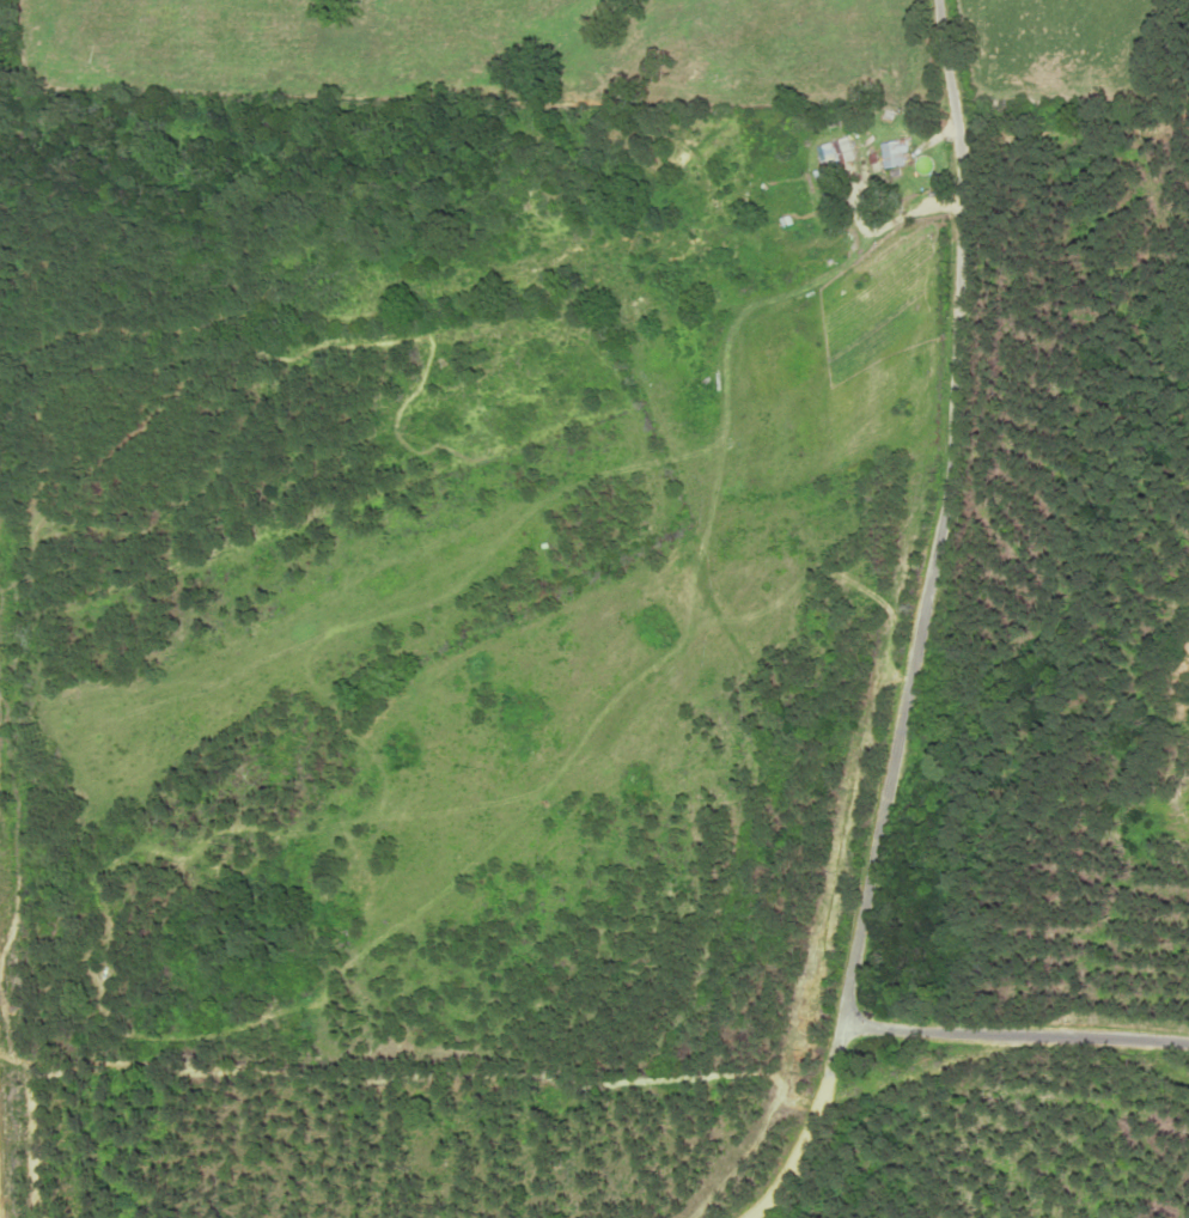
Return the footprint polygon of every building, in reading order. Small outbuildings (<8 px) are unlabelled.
[(830,143),(836,166),(853,162),(848,138),(830,143)] [(880,143),(884,169),(908,166),(905,140),(880,143)]
